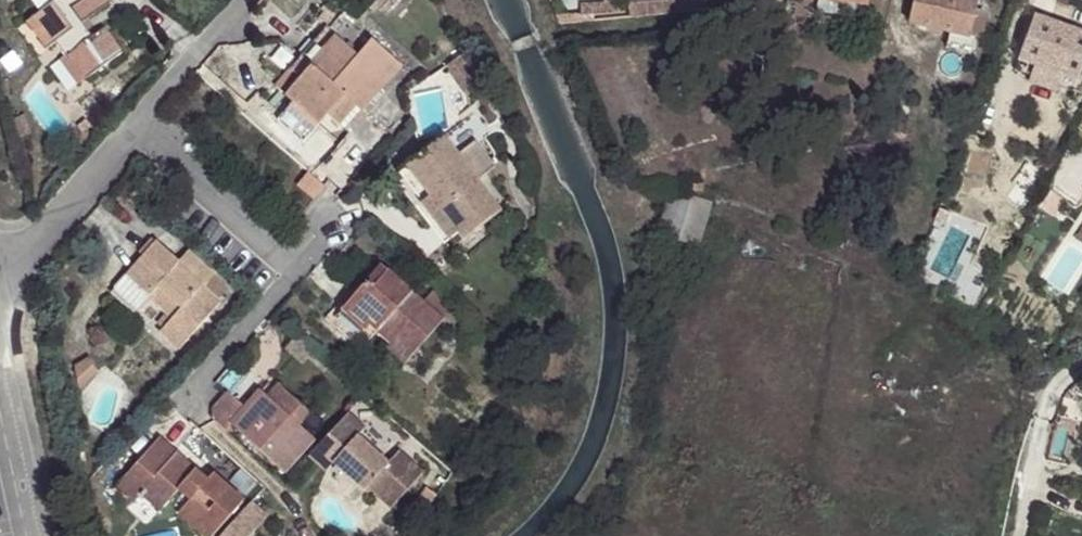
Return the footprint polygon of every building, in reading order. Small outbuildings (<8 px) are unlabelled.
[(25,23),(45,50),(55,43),(65,56),(68,54),(87,78),(121,54),(103,28),(92,37),(82,24),(110,3),(108,0),(34,0),(42,11),(25,23)] [(630,18),(686,13),(685,0),(628,0),(630,18)] [(865,5),(835,0),(819,0),(817,11),(863,19),(865,5)] [(977,0),(915,0),(909,23),(950,32),(969,37),(974,15),(977,0)] [(985,17),(974,15),(969,37),(950,32),(946,48),(976,55),(985,17)] [(1081,70),(1081,33),(1035,17),(1016,71),(1075,91),(1081,70)] [(285,97),(337,38),(326,28),(275,88),(285,97)] [(309,134),(327,114),(343,96),(357,107),(362,111),(402,66),(371,40),(358,55),(337,38),(285,97),(293,103),(285,114),(309,134)] [(59,61),(77,86),(87,78),(68,54),(65,56),(59,61)] [(327,114),(340,126),(357,107),(343,96),(327,114)] [(25,136),(20,118),(10,121),(15,139),(25,136)] [(450,240),(459,234),(463,239),(501,211),(444,137),(406,166),(430,196),(421,203),(450,240)] [(309,172),(297,186),(314,200),(325,187),(309,172)] [(709,205),(672,193),(661,234),(698,245),(709,205)] [(450,240),(421,203),(415,208),(444,244),(450,240)] [(157,242),(128,274),(151,295),(158,287),(181,308),(174,316),(160,333),(179,349),(221,303),(218,300),(202,287),(211,277),(212,276),(188,254),(180,263),(157,242)] [(388,271),(382,265),(366,283),(373,289),(388,271)] [(339,304),(325,319),(361,350),(377,332),(391,344),(387,348),(405,365),(453,309),(433,291),(424,302),(388,271),(373,289),(366,283),(344,308),(339,304)] [(111,294),(134,315),(151,295),(128,274),(111,294)] [(211,277),(202,287),(218,300),(227,290),(211,277)] [(151,295),(174,316),(181,308),(158,287),(151,295)] [(80,393),(97,374),(87,358),(75,365),(80,393)] [(278,383),(266,397),(299,427),(311,413),(278,383)] [(226,395),(213,409),(214,421),(226,432),(232,425),(285,473),(314,440),(299,427),(266,397),(259,390),(244,408),(228,393),(226,395)] [(348,413),(309,458),(326,472),(334,464),(365,491),(368,488),(392,509),(423,473),(399,453),(389,464),(359,437),(366,429),(348,413)] [(117,485),(135,500),(141,494),(161,511),(179,491),(189,499),(178,513),(205,535),(213,535),(244,502),(213,475),(206,482),(158,439),(117,485)] [(135,500),(155,517),(161,511),(141,494),(135,500)]
